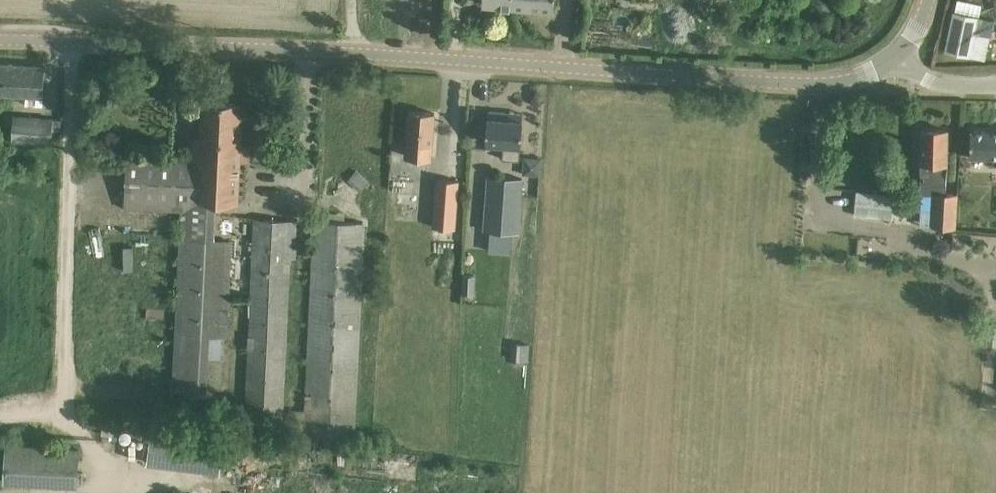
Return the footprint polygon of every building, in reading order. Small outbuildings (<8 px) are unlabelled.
[(512,6),(554,10),(555,0),(513,0),(512,6)] [(953,12),(945,51),(969,56),(974,31),(990,35),(993,20),(953,12)] [(24,106),(42,107),(45,66),(0,63),(0,94),(25,95),(24,106)] [(241,103),(202,102),(201,139),(192,138),(191,158),(126,155),(124,207),(181,210),(175,334),(229,336),(233,242),(213,241),(215,203),(237,204),(241,103)] [(432,145),(434,113),(408,111),(406,143),(407,143),(406,155),(430,157),(431,145),(432,145)] [(523,114),(488,111),(488,117),(487,117),(486,143),(503,144),(502,159),(519,160),(522,119),(523,114)] [(52,129),(53,119),(13,117),(12,140),(51,143),(52,129)] [(53,119),(52,129),(60,130),(61,120),(53,119)] [(946,194),(947,130),(921,129),(920,194),(933,194),(932,226),(955,227),(956,194),(946,194)] [(971,130),(970,156),(995,156),(995,131),(971,130)] [(541,173),(542,159),(525,158),(524,172),(541,173)] [(518,232),(522,178),(488,176),(485,230),(518,232)] [(436,179),(433,227),(455,228),(458,181),(436,179)] [(891,219),(892,206),(855,202),(854,215),(891,219)] [(295,259),(297,220),(253,218),(243,428),(282,430),(283,408),(290,259),(295,259)] [(365,222),(313,220),(304,409),(303,430),(303,436),(355,439),(365,222)] [(219,473),(224,431),(152,423),(147,465),(219,473)] [(77,486),(78,450),(6,446),(5,482),(77,486)]
